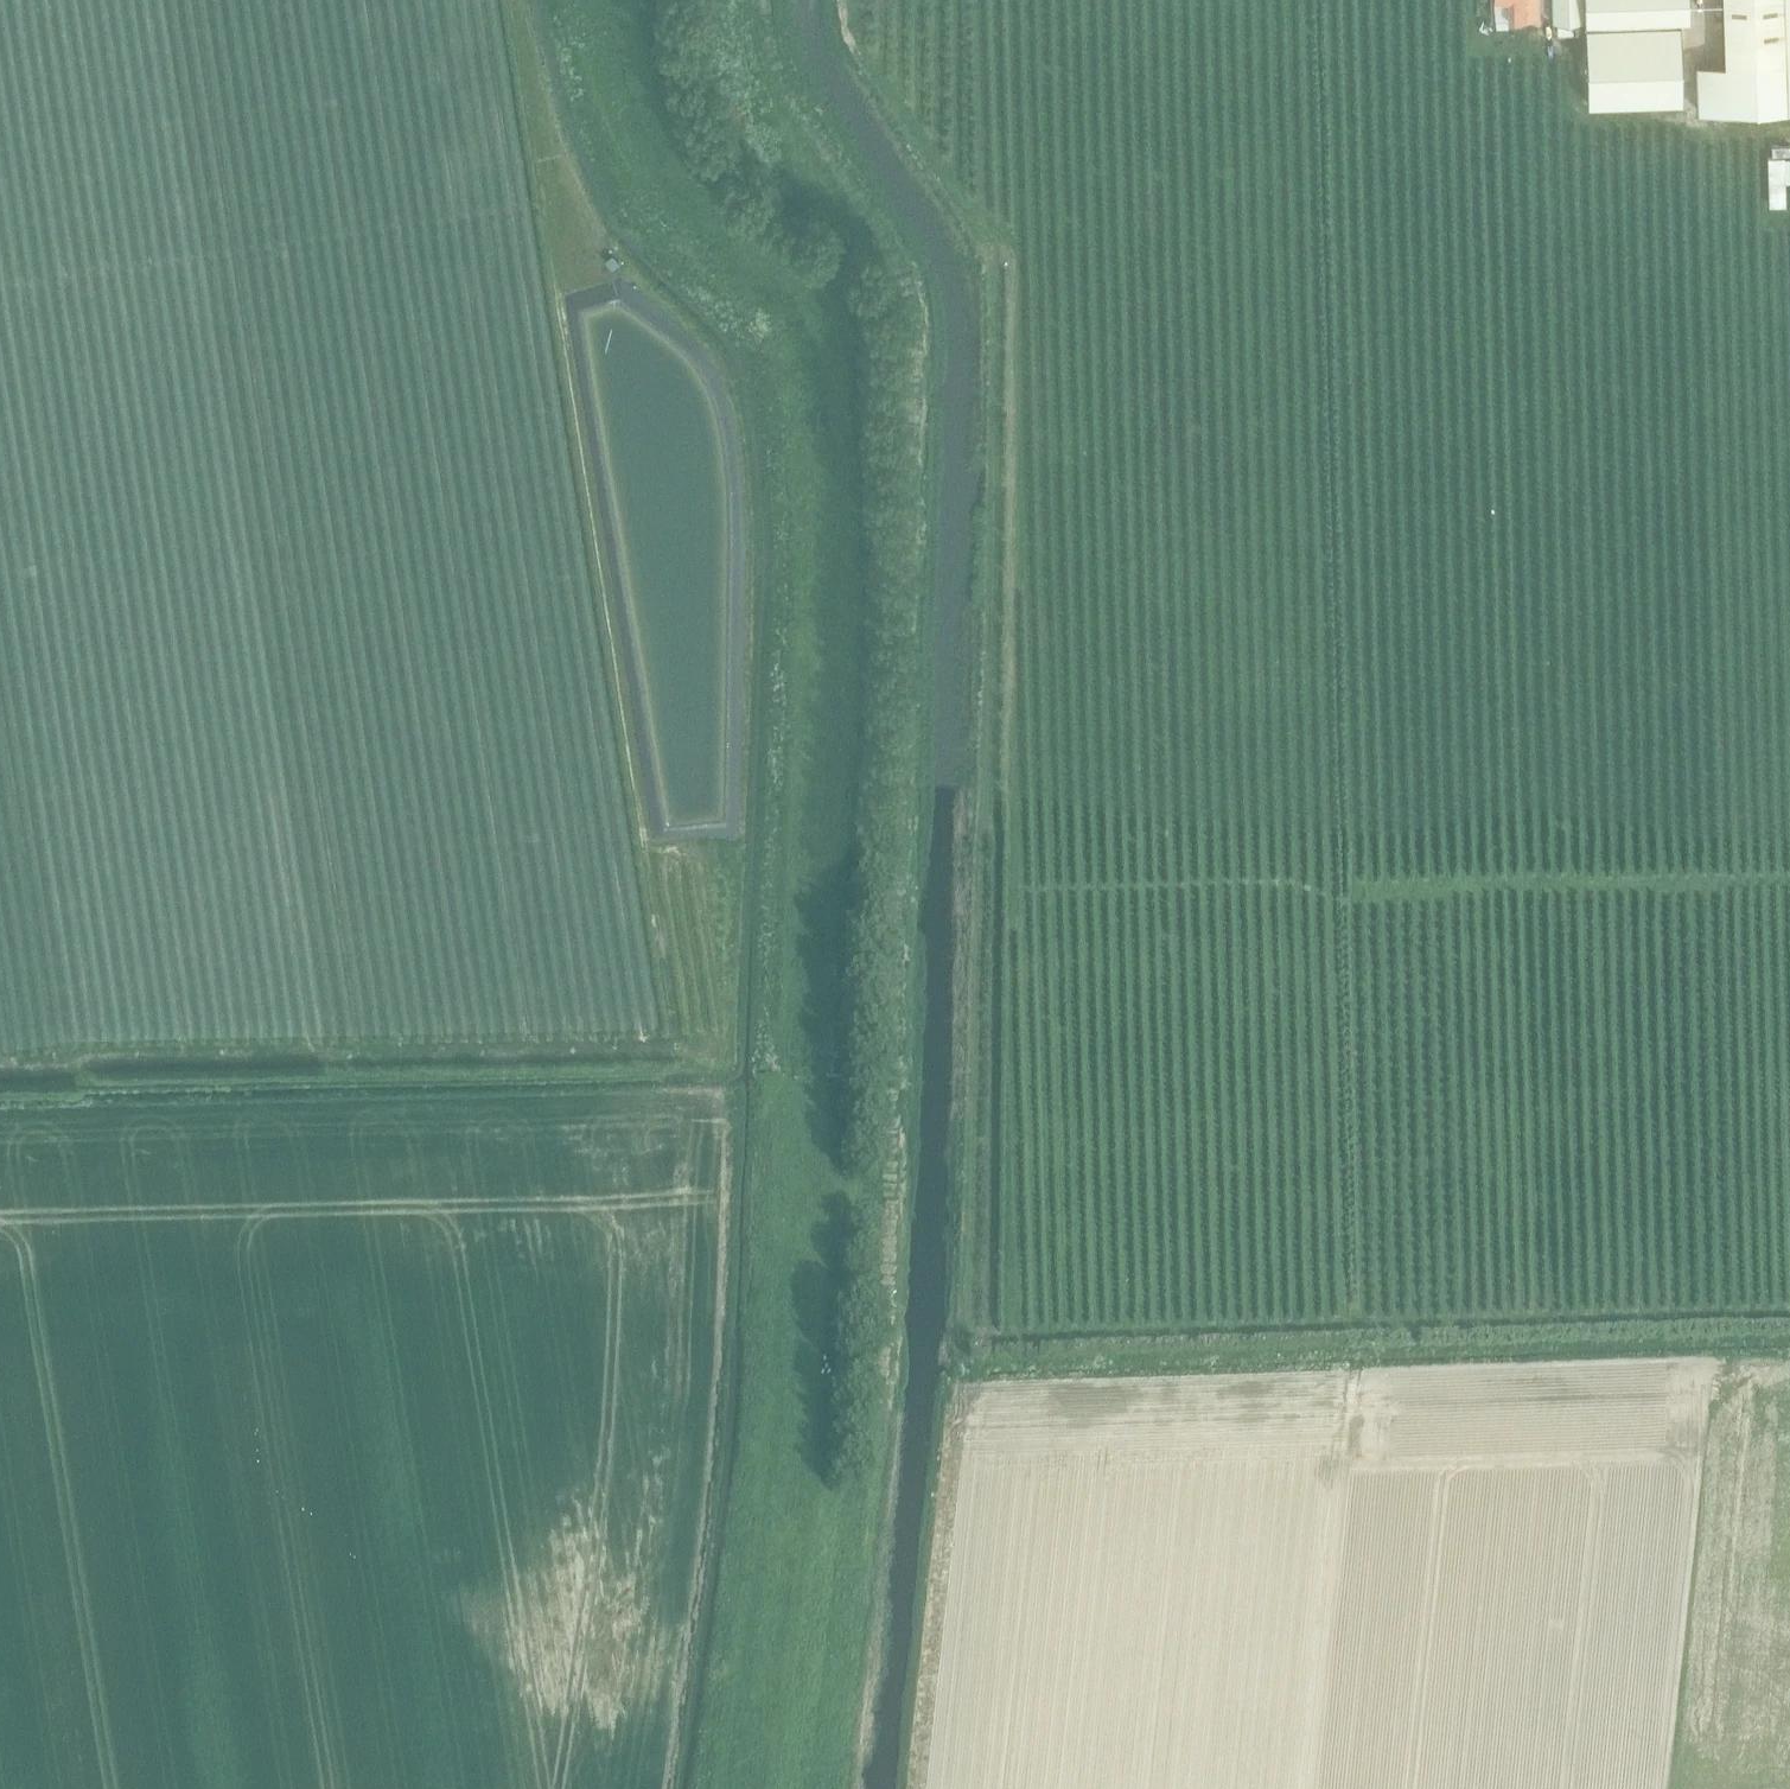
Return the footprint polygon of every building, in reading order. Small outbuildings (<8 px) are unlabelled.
[(1508,25),(1523,24),(1523,19),(1534,19),(1537,16),(1536,0),(1507,0),(1508,25)] [(1551,24),(1580,24),(1580,0),(1551,0),(1551,24)] [(1584,20),(1680,18),(1690,18),(1690,0),(1584,0),(1584,20)] [(1724,63),(1726,110),(1784,107),(1783,61),(1780,0),(1722,0),(1724,63)] [(1783,61),(1789,61),(1789,0),(1780,0),(1783,61)] [(1681,77),(1680,18),(1584,20),(1587,102),(1682,99),(1681,77)] [(1789,194),(1789,144),(1776,144),(1777,194),(1789,194)]
